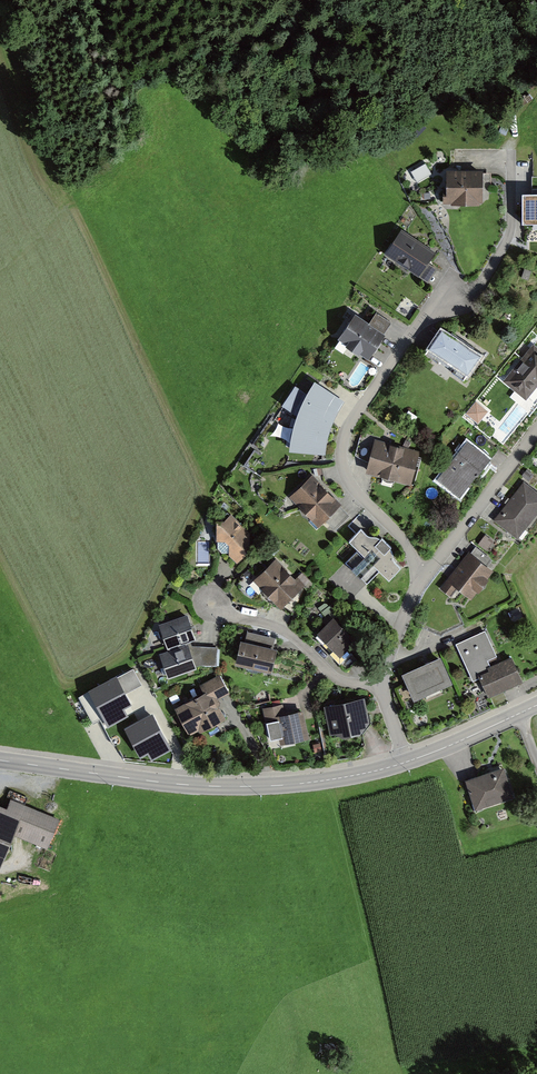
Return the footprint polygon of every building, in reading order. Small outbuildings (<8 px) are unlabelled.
[(485,174),(447,173),(446,205),(484,206),(485,174)] [(536,222),(536,191),(522,191),(522,222),(536,222)] [(402,228),(384,252),(428,282),(437,268),(428,262),(435,251),(402,228)] [(370,324),(355,315),(338,341),(367,360),(391,324),(376,315),(370,324)] [(481,357),(440,332),(428,352),(469,377),(481,357)] [(504,380),(530,400),(536,391),(536,343),(535,342),(504,380)] [(345,402),(315,381),(307,393),(296,387),(282,407),(297,417),(294,424),(290,452),(325,457),(328,441),(333,425),(345,402)] [(277,418),(273,433),(289,437),(293,422),(277,418)] [(356,456),(368,459),(374,437),(362,434),(356,456)] [(421,452),(377,440),(368,474),(412,485),(421,452)] [(491,462),(465,443),(436,481),(462,501),(491,462)] [(342,505),(313,477),(291,499),(320,528),(342,505)] [(524,483),(493,524),(517,541),(536,514),(536,492),(524,483)] [(252,536),(232,516),(216,527),(218,546),(238,567),(250,555),(252,536)] [(369,540),(362,532),(351,543),(391,584),(402,569),(393,561),(392,549),(381,539),(369,540)] [(492,572),(469,554),(439,591),(451,600),(457,592),(469,601),(492,572)] [(304,587),(277,560),(255,583),(282,609),(304,587)] [(159,627),(168,652),(189,644),(198,641),(189,616),(159,627)] [(357,642),(333,619),(317,636),(341,658),(357,642)] [(248,630),(245,640),(241,638),(235,662),(271,671),(277,647),(273,646),(276,637),(248,630)] [(485,631),(455,645),(472,683),(478,680),(487,698),(522,682),(511,658),(491,668),(488,662),(497,657),(485,631)] [(189,644),(168,652),(159,655),(168,679),(198,670),(196,666),(219,666),(219,649),(190,647),(189,644)] [(442,659),(402,676),(413,702),(453,686),(442,659)] [(142,687),(133,671),(90,695),(109,727),(125,718),(122,712),(129,708),(123,697),(142,687)] [(229,693),(221,677),(204,685),(207,693),(177,708),(192,738),(227,720),(217,699),(229,693)] [(363,700),(327,706),(330,732),(342,739),(359,736),(369,723),(363,700)] [(284,704),(265,707),(270,740),(277,739),(278,745),(309,740),(304,711),(286,714),(284,704)] [(152,720),(127,734),(141,759),(148,755),(152,761),(170,751),(152,720)] [(514,798),(504,768),(467,780),(477,811),(514,798)] [(0,801),(0,862),(2,863),(15,829),(51,844),(63,815),(11,795),(7,804),(0,801)]
